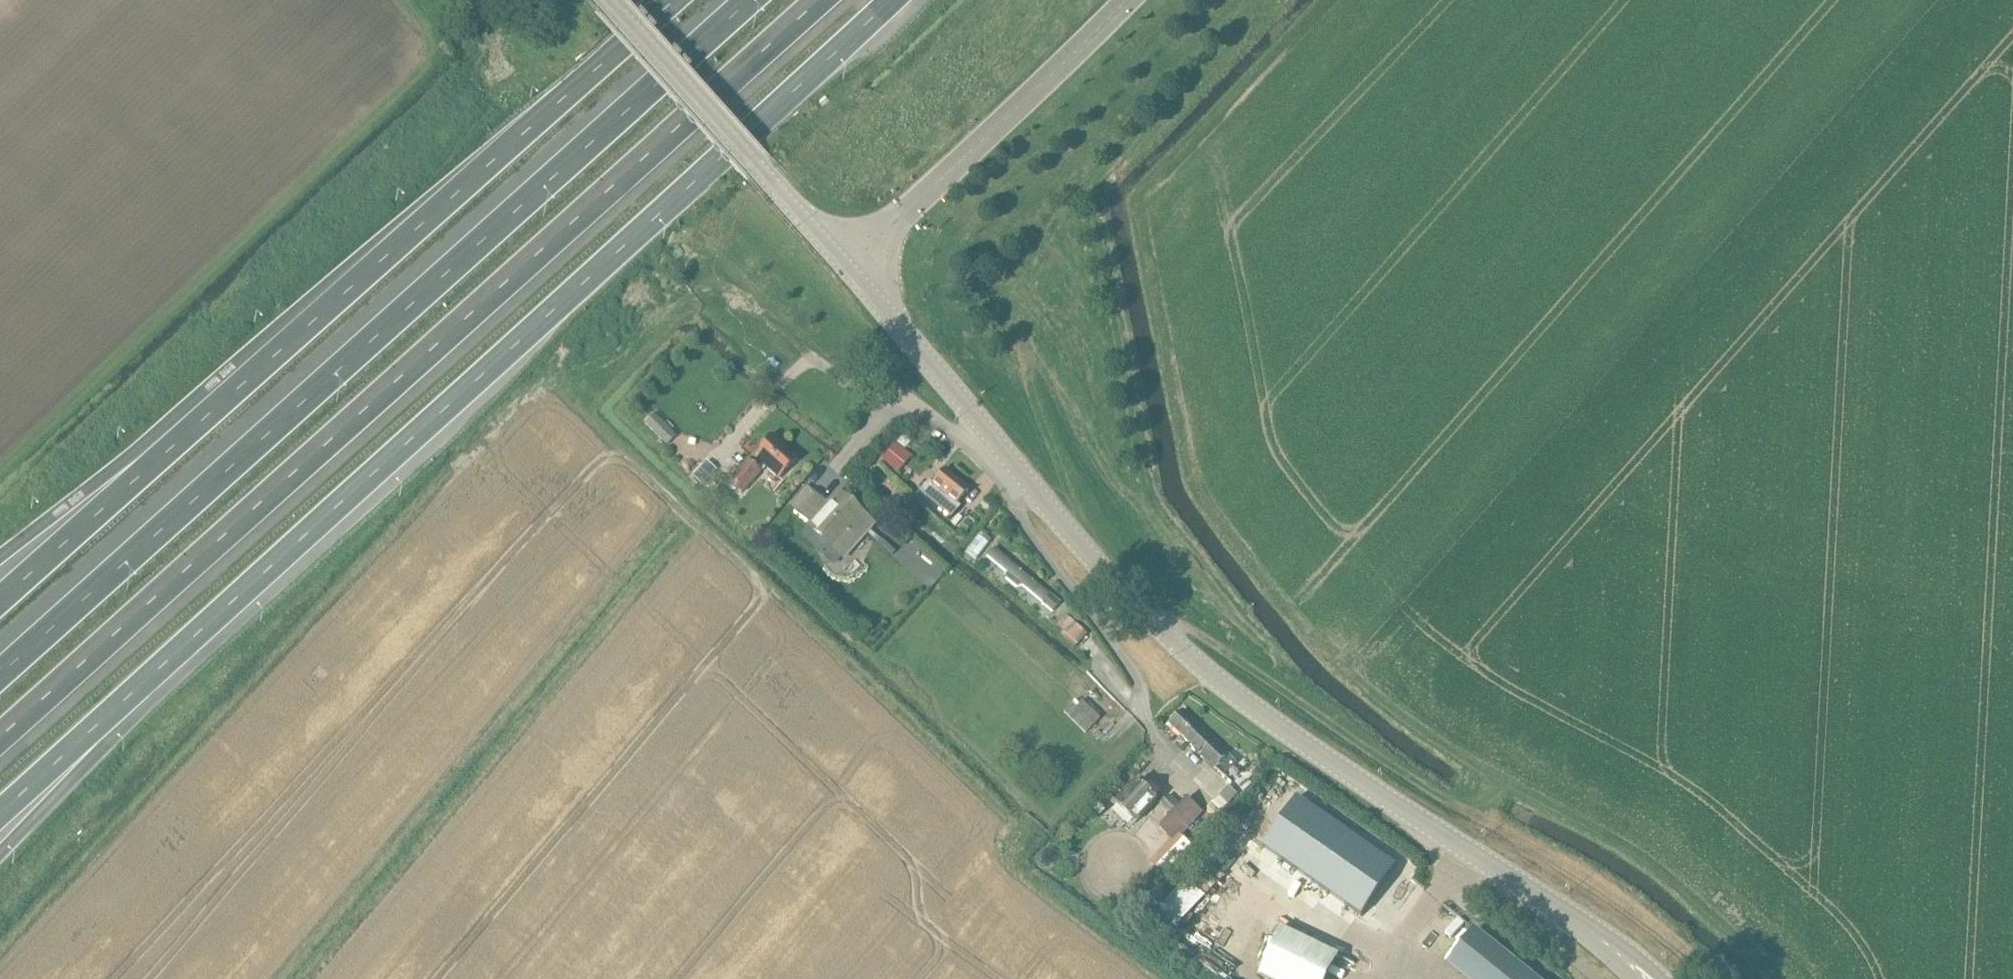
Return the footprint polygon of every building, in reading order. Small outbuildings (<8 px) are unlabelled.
[(653,414),(643,424),(665,447),(675,437),(653,414)] [(777,482),(795,462),(769,439),(751,459),(764,471),(760,475),(771,484),(775,480),(777,482)] [(893,445),(881,459),(895,472),(908,457),(893,445)] [(741,496),(760,474),(744,460),(725,482),(741,496)] [(692,477),(702,486),(716,471),(705,462),(692,477)] [(926,483),(915,495),(948,523),(958,511),(955,507),(956,505),(969,491),(945,470),(931,485),(930,486),(926,483)] [(804,488),(789,506),(796,512),(794,514),(806,525),(803,528),(831,551),(844,562),(876,525),(863,514),(835,491),(825,503),(813,492),(811,494),(804,488)] [(1048,596),(993,549),(985,558),(1005,574),(1004,580),(1015,590),(1021,588),(1051,614),(1060,604),(1049,595),(1048,596)] [(1074,649),(1086,636),(1064,617),(1055,627),(1062,633),(1059,637),(1074,649)] [(1073,702),(1062,714),(1084,736),(1099,720),(1081,702),(1077,706),(1073,702)] [(1223,778),(1237,764),(1183,710),(1169,724),(1223,778)] [(1146,791),(1138,783),(1116,805),(1136,824),(1157,801),(1155,799),(1161,792),(1152,784),(1146,791)] [(1179,804),(1170,796),(1159,806),(1170,815),(1157,828),(1175,845),(1182,838),(1204,815),(1185,799),(1179,804)] [(1294,801),(1261,848),(1362,918),(1396,869),(1397,867),(1297,797),(1294,801)] [(1175,845),(1155,867),(1164,876),(1191,847),(1182,838),(1175,845)] [(1259,973),(1271,978),(1328,978),(1339,954),(1281,927),(1259,973)] [(1475,930),(1446,965),(1462,978),(1535,978),(1475,930)]
